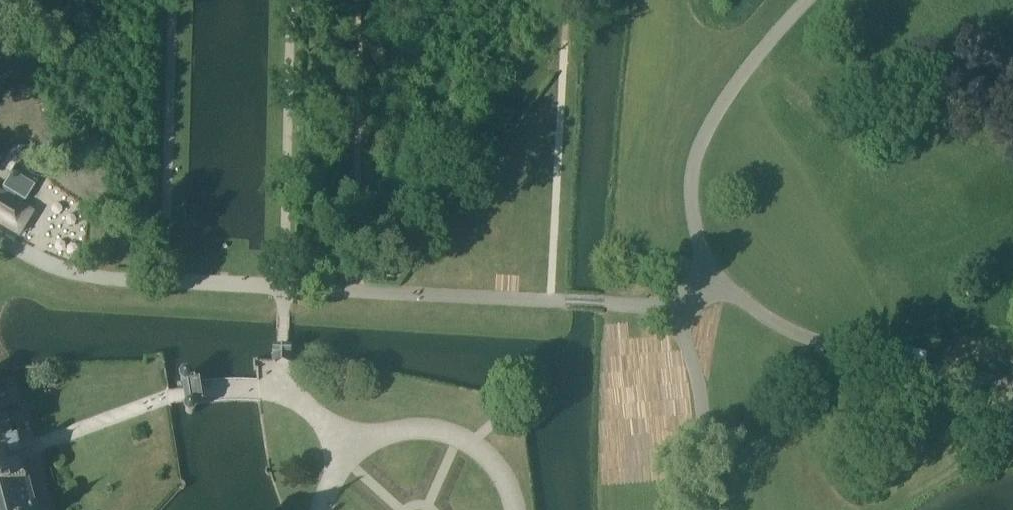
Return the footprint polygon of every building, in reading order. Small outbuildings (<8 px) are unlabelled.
[(20,239),(34,215),(23,209),(0,195),(0,228),(20,239)] [(275,350),(271,350),(271,362),(271,365),(282,365),(289,365),(289,363),(289,350),(281,350),(275,350)] [(184,384),(184,389),(189,389),(188,386),(190,384),(196,383),(197,387),(200,386),(199,382),(191,383),(190,382),(190,380),(190,379),(190,378),(189,377),(189,376),(188,375),(186,374),(185,374),(184,374),(183,375),(182,375),(181,376),(181,378),(180,379),(180,380),(181,381),(181,382),(182,383),(183,384),(184,384)] [(186,396),(186,400),(190,400),(191,403),(193,404),(199,403),(199,400),(202,399),(201,395),(201,393),(200,386),(197,387),(196,383),(190,384),(188,386),(189,389),(184,389),(186,396)] [(190,400),(186,400),(187,403),(187,406),(186,407),(185,408),(185,409),(185,411),(185,412),(186,413),(187,414),(188,415),(189,415),(190,415),(192,414),(193,413),(194,412),(195,411),(195,410),(195,409),(194,408),(193,407),(194,405),(202,404),(202,399),(199,400),(199,403),(193,404),(191,403),(190,400)] [(34,508),(31,506),(17,452),(14,443),(12,443),(6,422),(0,424),(0,509),(35,509),(34,508)]
